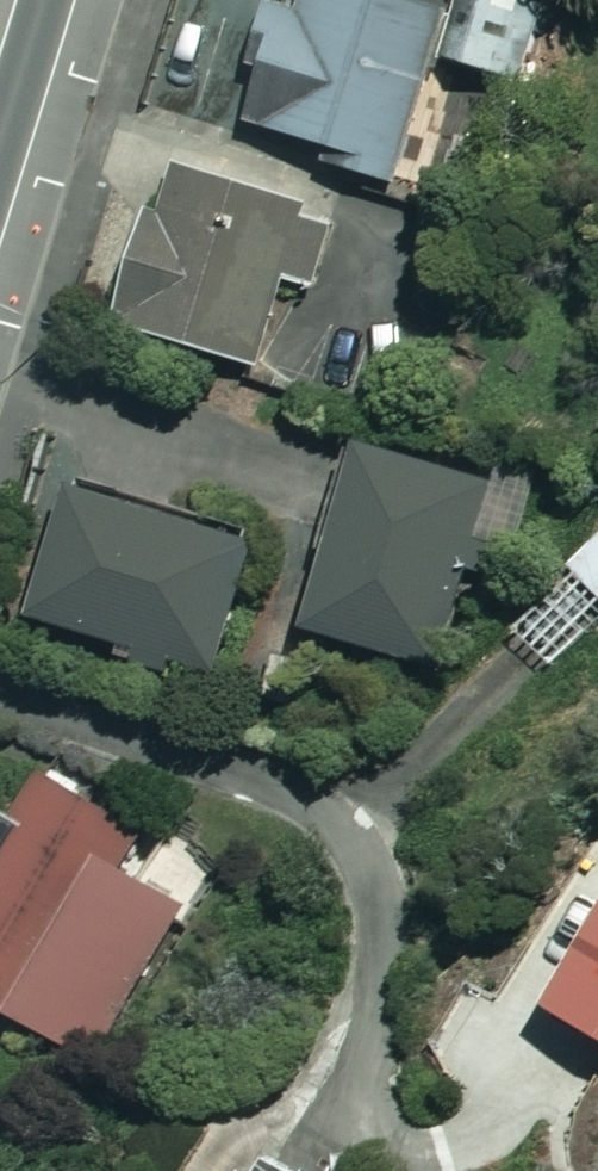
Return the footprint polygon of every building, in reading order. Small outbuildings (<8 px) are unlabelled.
[(286,13),(261,79),(273,83),(256,130),(337,161),(332,175),(399,200),(450,64),(513,88),(546,0),(545,0),(470,0),(459,29),(383,0),(321,0),(312,23),(286,13)] [(295,387),(345,231),(178,178),(128,333),(295,387)] [(489,493),(369,454),(310,631),(430,671),(489,493)] [(152,662),(149,673),(186,683),(189,672),(232,685),(269,555),(88,503),(51,632),(152,662)] [(597,615),(597,548),(522,631),(564,671),(597,634),(597,631),(590,624),(597,615)] [(97,1059),(209,875),(163,848),(145,877),(126,866),(144,836),(50,779),(24,824),(13,817),(0,839),(0,1000),(97,1059)] [(566,1018),(597,1038),(597,964),(566,1018)] [(277,1156),(266,1170),(298,1170),(277,1156)]
